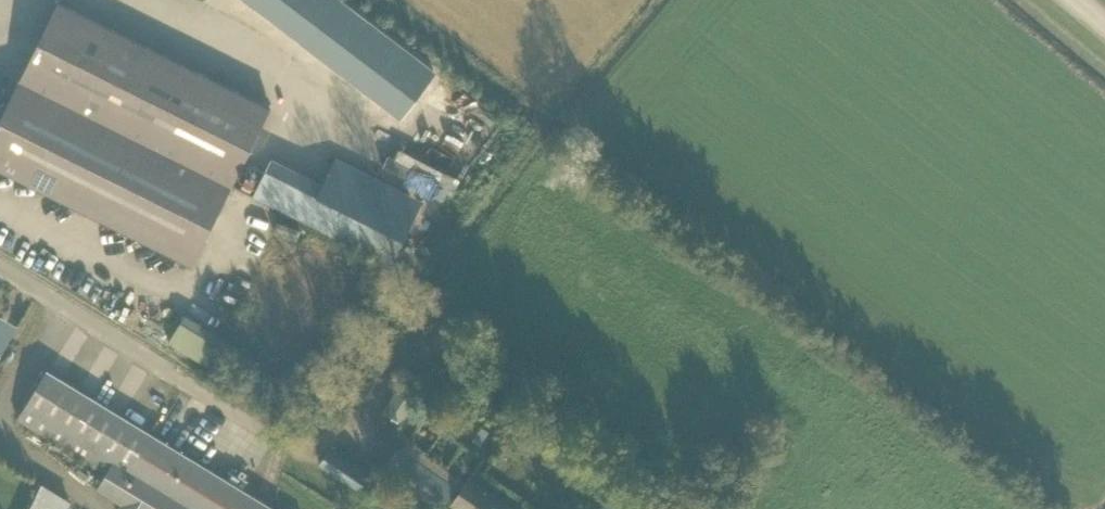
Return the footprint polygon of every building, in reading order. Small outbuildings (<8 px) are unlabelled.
[(400,116),(432,72),(335,0),(245,0),(400,116)] [(116,130),(155,52),(58,3),(19,81),(116,130)] [(159,151),(199,73),(155,52),(116,130),(159,151)] [(159,151),(231,187),(270,109),(199,73),(159,151)] [(116,130),(19,81),(0,120),(0,169),(192,265),(231,187),(159,151),(116,130)] [(449,183),(475,157),(462,143),(435,170),(449,183)] [(424,189),(335,153),(327,172),(271,149),(252,195),(397,254),(424,189)] [(171,341),(212,356),(221,330),(180,316),(171,341)] [(208,469),(47,370),(18,419),(101,470),(98,474),(104,478),(96,489),(121,504),(118,508),(184,508),(208,469)] [(401,424),(421,394),(402,381),(382,411),(401,424)] [(360,489),(370,474),(330,447),(320,463),(360,489)] [(398,448),(382,471),(433,506),(441,494),(453,503),(452,505),(457,508),(514,508),(470,479),(461,491),(398,448)] [(184,508),(275,508),(208,469),(184,508)] [(72,501),(43,483),(30,508),(67,508),(72,501)]
